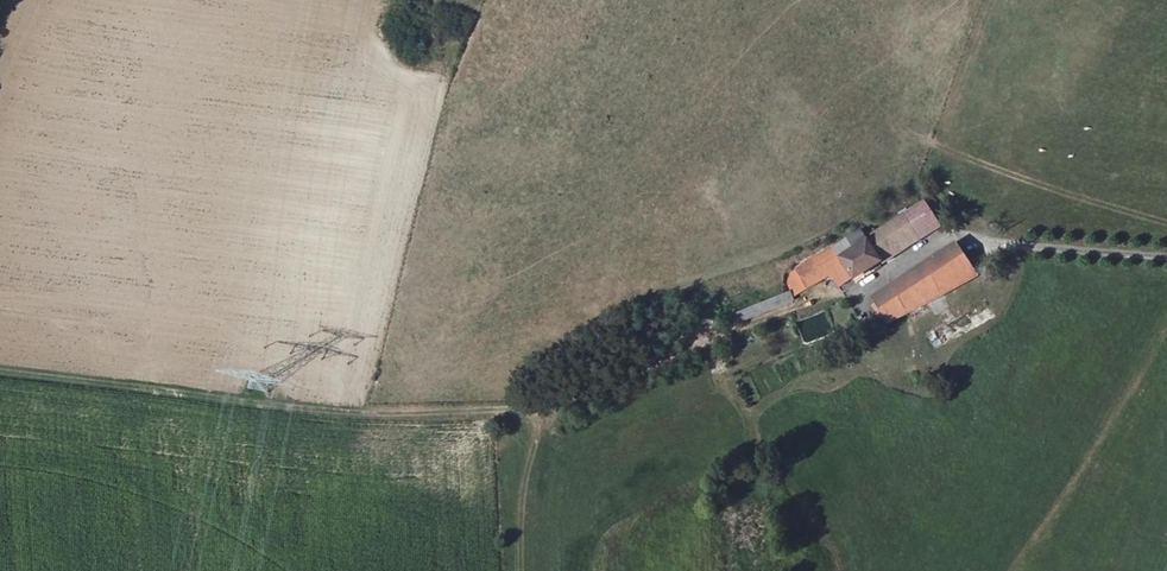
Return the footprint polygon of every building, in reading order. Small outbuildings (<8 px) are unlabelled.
[(866,235),(881,260),(939,227),(924,199),(866,235)] [(881,260),(866,235),(861,226),(798,264),(787,283),(793,294),(828,274),(838,285),(853,276),(881,260)] [(871,297),(885,323),(887,322),(962,284),(974,276),(954,243),(871,297)] [(825,312),(797,323),(805,344),(833,333),(825,312)]
